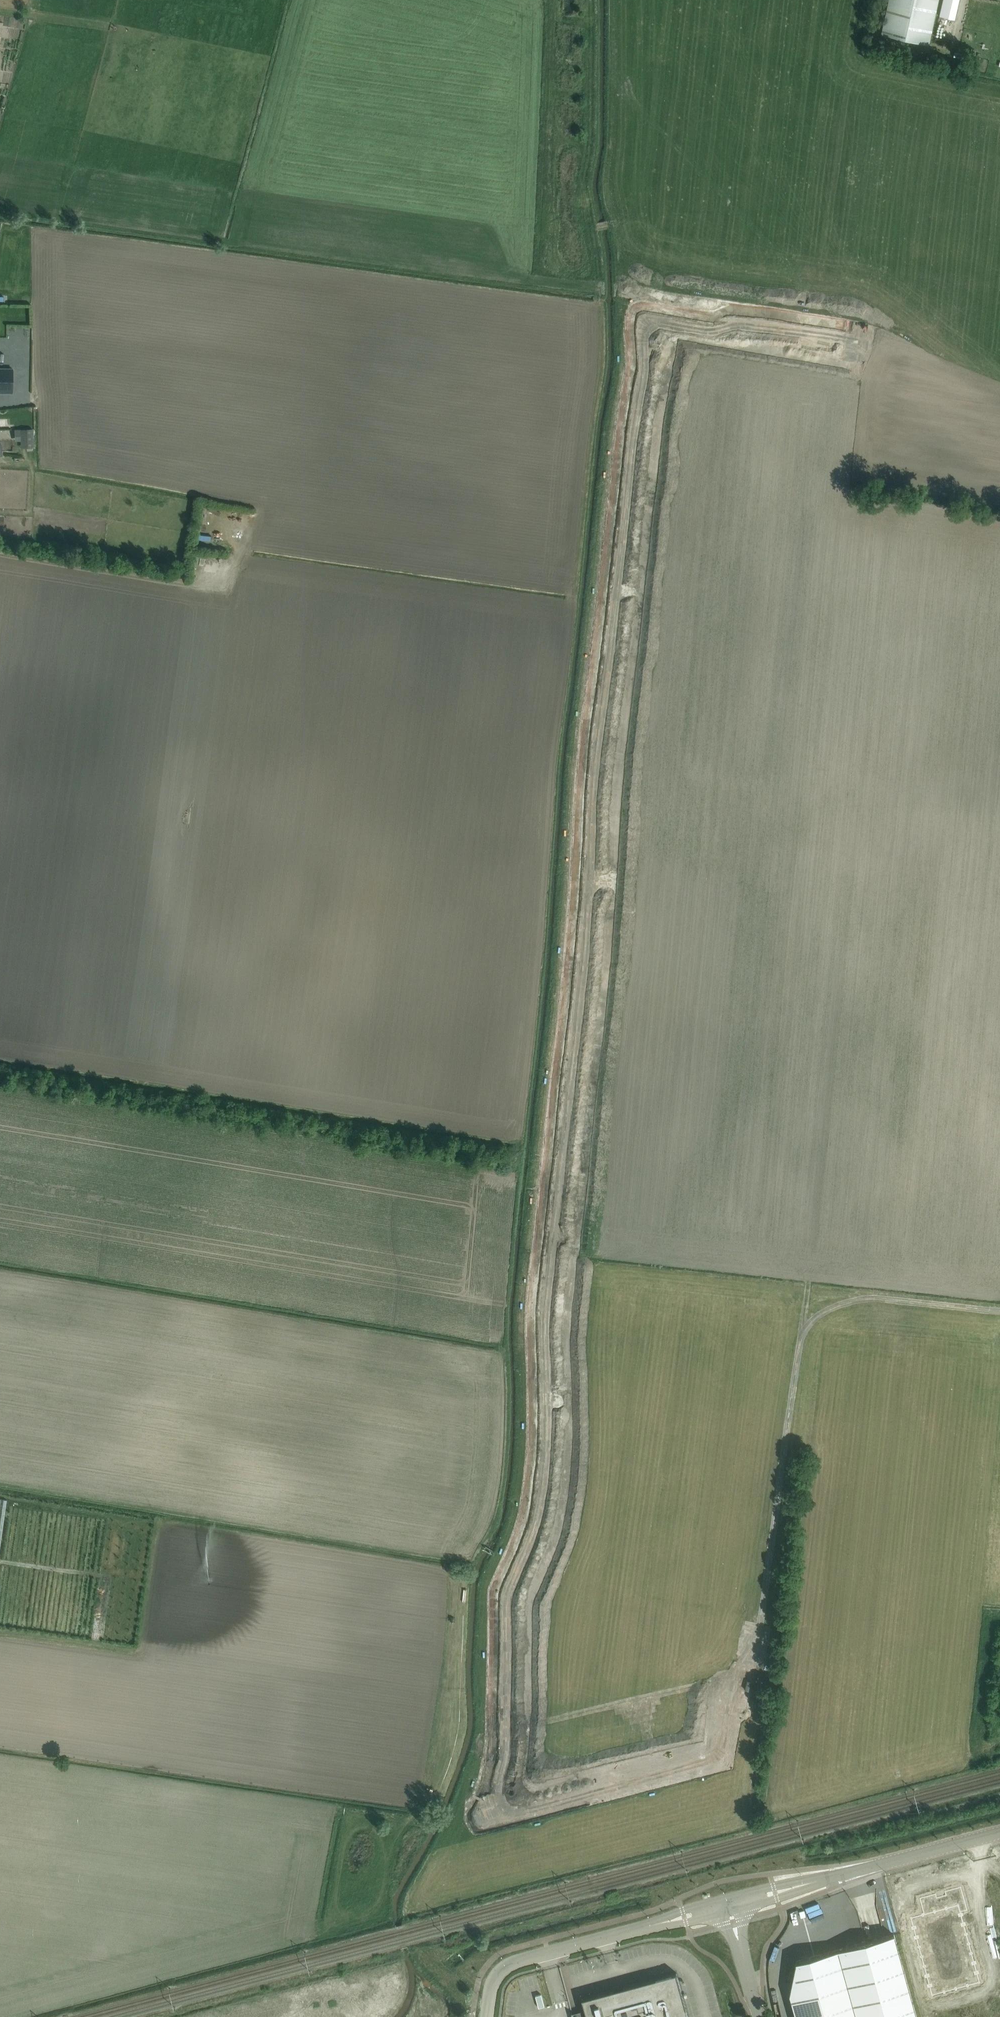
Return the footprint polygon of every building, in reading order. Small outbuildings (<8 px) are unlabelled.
[(881,35),(929,45),(939,0),(889,0),(881,35)] [(955,37),(956,29),(943,28),(942,35),(955,37)] [(12,393),(12,369),(0,368),(0,392),(12,393)] [(32,427),(19,428),(20,447),(33,446),(32,427)] [(919,1894),(905,1898),(926,1976),(974,1963),(956,1893),(962,1891),(956,1867),(940,1871),(941,1875),(932,1877),(931,1874),(914,1878),(919,1894)] [(894,1934),(796,1961),(790,1994),(796,2016),(917,2016),(894,1934)] [(676,1972),(623,1986),(624,1990),(615,1993),(614,1989),(582,1998),(587,2016),(688,2016),(676,1972)]
